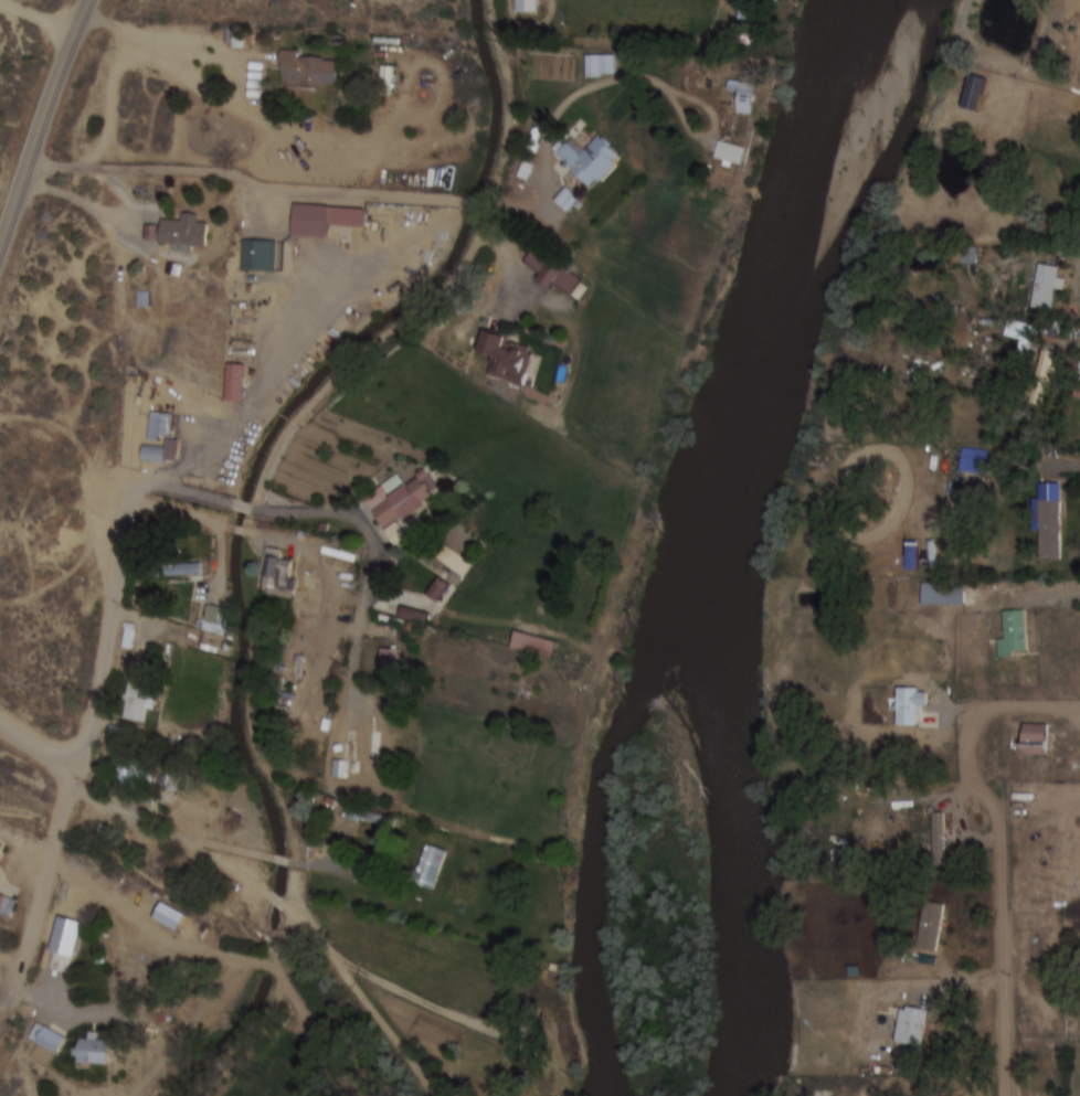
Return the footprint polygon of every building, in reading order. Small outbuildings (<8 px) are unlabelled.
[(538,14),(538,0),(516,0),(516,14),(538,14)] [(281,86),(340,86),(340,56),(281,57),(281,86)] [(587,56),(587,77),(617,77),(617,56),(587,56)] [(962,107),(979,111),(988,80),(971,75),(962,107)] [(751,115),(757,86),(731,81),(729,90),(742,93),(738,112),(751,115)] [(624,157),(599,137),(586,153),(567,137),(552,155),(595,191),(624,157)] [(740,170),(745,149),(721,143),(715,164),(740,170)] [(329,240),(329,227),(365,228),(366,210),(295,208),(294,238),(329,240)] [(183,223),(162,223),(161,247),(209,248),(209,226),(198,226),(199,216),(183,216),(183,223)] [(275,274),(275,244),(242,243),(242,273),(275,274)] [(522,269),(581,302),(593,281),(534,248),(522,269)] [(964,250),(963,264),(976,265),(977,251),(964,250)] [(1058,278),(1060,268),(1040,265),(1033,308),(1053,312),(1056,291),(1064,292),(1066,280),(1058,278)] [(1022,342),(1018,352),(1036,359),(1047,333),(1012,318),(1005,335),(1022,342)] [(517,338),(486,329),(479,352),(493,357),(487,376),(525,387),(535,352),(514,346),(517,338)] [(244,363),(228,363),(228,401),(244,401),(244,363)] [(1032,404),(1043,405),(1045,388),(1033,387),(1032,404)] [(150,445),(144,444),(143,463),(174,463),(176,415),(151,414),(150,445)] [(365,498),(397,550),(427,530),(415,511),(442,493),(428,471),(407,485),(401,475),(365,498)] [(1038,560),(1062,560),(1063,483),(1040,483),(1040,499),(1038,499),(1038,560)] [(437,558),(465,578),(475,564),(447,544),(437,558)] [(284,594),(296,564),(271,554),(259,583),(284,594)] [(172,576),(203,576),(203,564),(172,564),(172,576)] [(439,602),(451,584),(441,577),(429,595),(439,602)] [(965,606),(965,586),(923,586),(923,606),(965,606)] [(430,613),(403,607),(401,618),(428,623),(430,613)] [(1003,657),(1027,657),(1027,612),(1003,612),(1003,657)] [(208,624),(213,628),(217,621),(211,618),(208,624)] [(512,649),(554,660),(559,643),(517,631),(512,649)] [(402,651),(382,650),(380,675),(400,677),(402,651)] [(158,691),(150,690),(151,680),(129,677),(123,720),(145,722),(146,711),(155,712),(158,691)] [(898,726),(919,726),(919,708),(927,708),(927,691),(898,691),(898,726)] [(1048,757),(1048,726),(1024,726),(1024,757),(1048,757)] [(335,777),(342,779),(346,767),(338,765),(335,777)] [(344,818),(394,833),(398,820),(348,805),(344,818)] [(946,854),(946,813),(935,813),(935,854),(946,854)] [(434,891),(448,851),(426,843),(412,883),(434,891)] [(946,905),(927,902),(919,949),(938,952),(946,905)] [(896,1042),(922,1047),(929,1010),(903,1006),(896,1042)] [(68,1036),(37,1024),(30,1041),(60,1054),(68,1036)] [(101,1033),(89,1033),(89,1042),(75,1042),(75,1064),(113,1064),(113,1041),(101,1041),(101,1033)]
